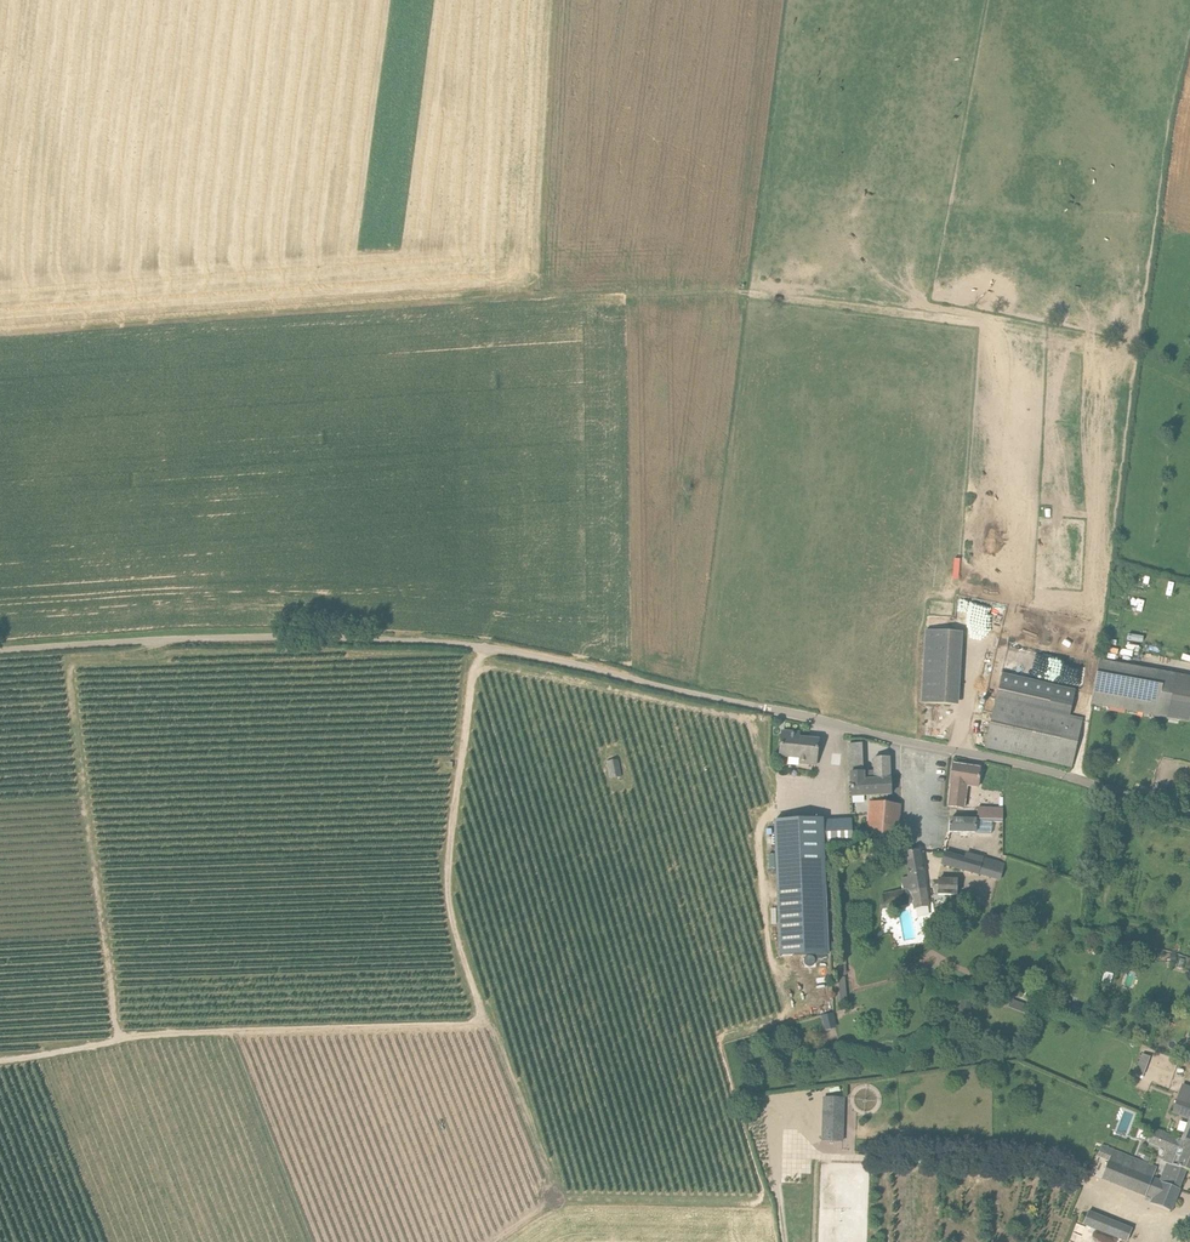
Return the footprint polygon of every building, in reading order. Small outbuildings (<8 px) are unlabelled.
[(962,633),(954,633),(925,631),(920,703),(958,706),(962,633)] [(1081,719),(1069,717),(1075,690),(1001,673),(995,700),(985,748),(1071,767),(1081,719)] [(1091,704),(1092,704),(1167,717),(1173,687),(1096,674),(1091,704)] [(815,765),(816,749),(807,748),(808,738),(798,737),(799,733),(782,731),(779,756),(805,759),(804,764),(815,765)] [(863,773),(862,743),(849,744),(850,773),(863,773)] [(890,779),(889,757),(874,758),(874,772),(874,780),(890,779)] [(610,779),(621,777),(618,760),(607,762),(610,779)] [(948,806),(964,808),(966,786),(977,787),(980,768),(953,764),(948,806)] [(874,772),(863,773),(850,773),(851,796),(891,795),(890,779),(874,780),(874,772)] [(870,835),(897,836),(900,804),(872,803),(870,835)] [(977,808),(976,820),(991,820),(1003,820),(1003,809),(977,808)] [(823,821),(822,819),(774,820),(777,954),(827,952),(824,846),(852,845),(851,820),(823,821)] [(991,820),(976,820),(950,819),(949,832),(974,832),(991,833),(991,820)] [(905,852),(908,877),(901,879),(902,890),(881,894),(880,910),(913,904),(913,908),(928,906),(919,851),(905,852)] [(969,876),(970,874),(984,880),(989,865),(966,856),(963,861),(944,853),(939,863),(969,876)] [(939,878),(938,894),(955,895),(956,879),(939,878)] [(846,964),(844,938),(834,938),(836,972),(843,971),(843,964),(846,964)] [(1133,957),(1136,948),(1121,943),(1114,941),(1111,950),(1133,957)] [(996,980),(1008,984),(1012,971),(999,967),(996,980)] [(836,977),(838,1002),(847,1001),(845,976),(836,977)] [(1010,999),(1008,1007),(1029,1015),(1032,1007),(1010,999)] [(834,1013),(822,1017),(826,1032),(838,1028),(834,1013)] [(1144,1076),(1151,1056),(1143,1053),(1136,1073),(1144,1076)] [(1182,1084),(1172,1112),(1189,1119),(1189,1087),(1182,1084)] [(823,1092),(823,1137),(846,1137),(845,1092),(823,1092)] [(1127,1137),(1135,1111),(1125,1108),(1117,1134),(1127,1137)] [(1182,1140),(1182,1141),(1189,1144),(1189,1119),(1182,1140)] [(1182,1141),(1182,1140),(1162,1132),(1153,1129),(1148,1142),(1168,1150),(1163,1162),(1167,1163),(1184,1169),(1189,1171),(1189,1144),(1182,1141)] [(1176,1188),(1184,1169),(1167,1163),(1160,1182),(1152,1178),(1156,1168),(1112,1151),(1101,1178),(1145,1196),(1146,1194),(1156,1198),(1154,1204),(1150,1202),(1150,1203),(1170,1211),(1178,1189),(1176,1188)] [(1083,1221),(1115,1234),(1112,1240),(1118,1241),(1127,1241),(1134,1224),(1089,1207),(1083,1221)]
